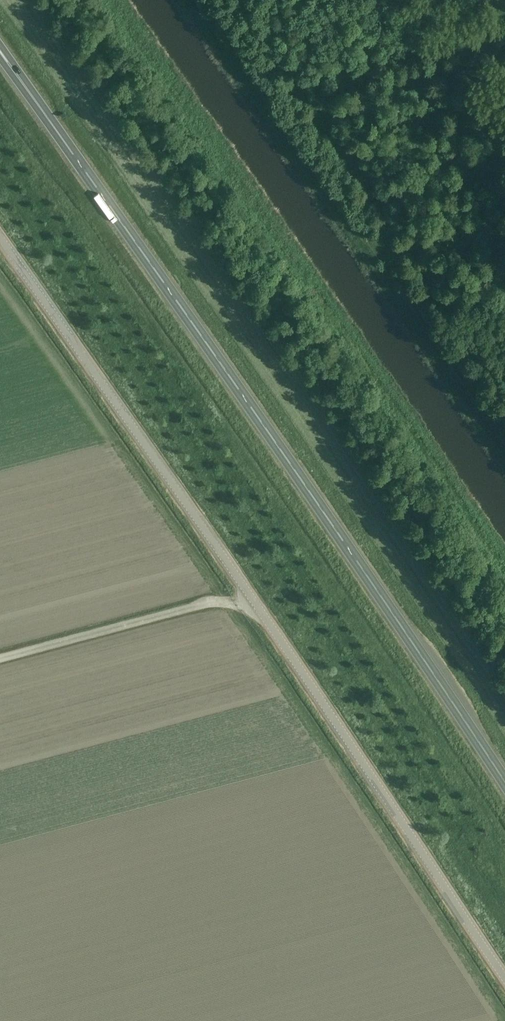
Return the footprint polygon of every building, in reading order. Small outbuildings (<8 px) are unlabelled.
[(62,56),(69,51),(63,42),(56,47),(62,56)]
